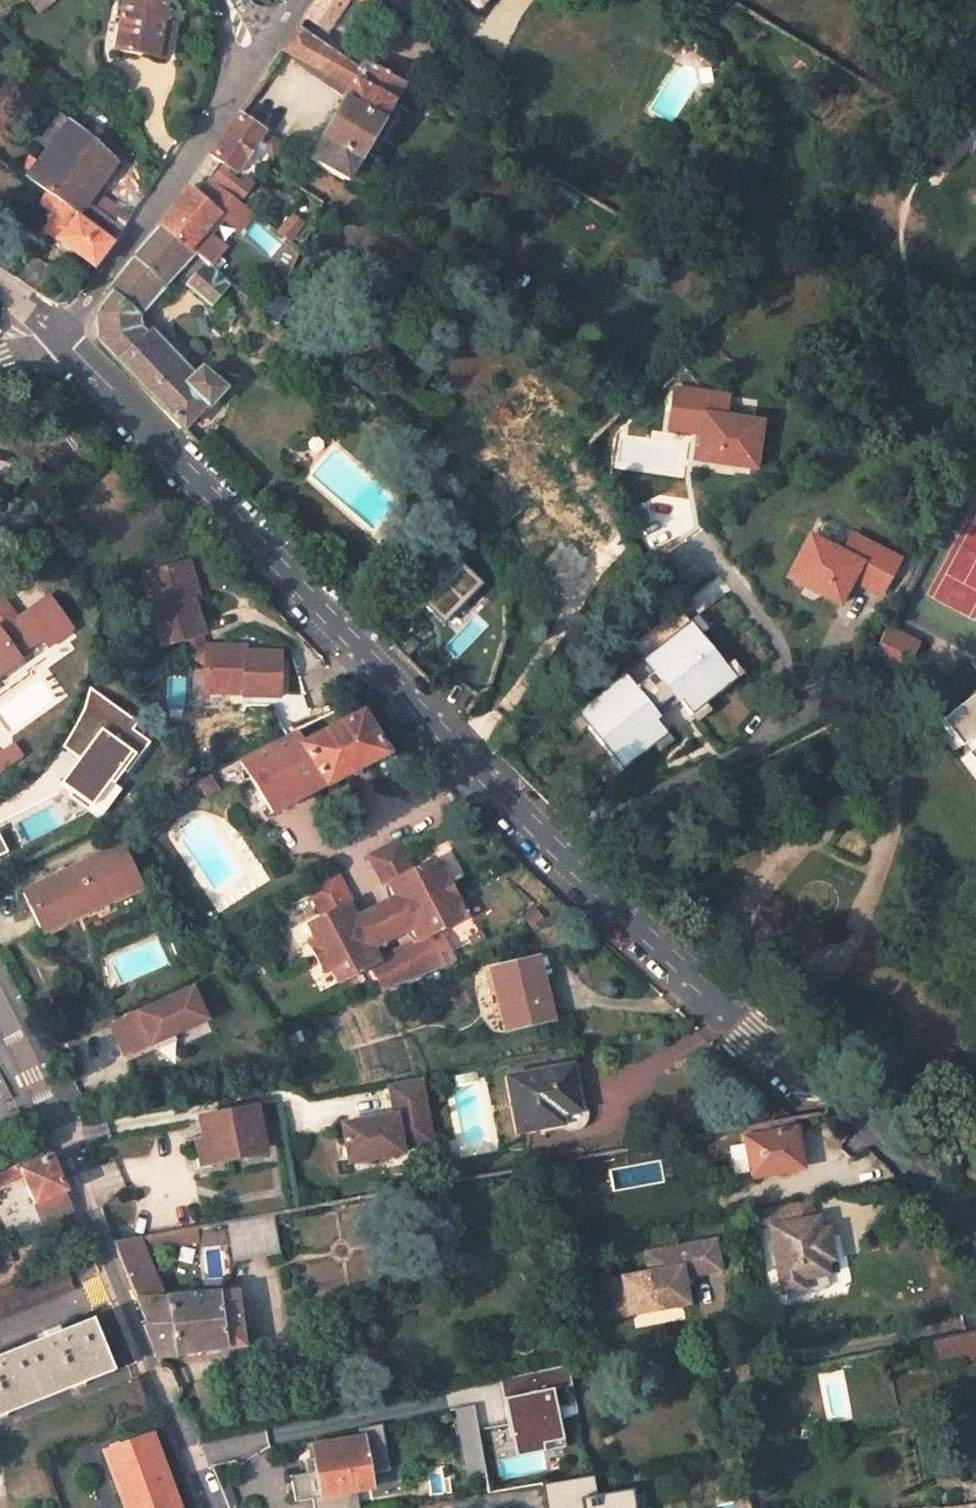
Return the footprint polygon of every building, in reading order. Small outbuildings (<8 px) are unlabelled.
[(306,19),(328,33),(352,0),(320,0),(306,19)] [(480,14),(490,0),(462,0),(480,14)] [(156,59),(162,7),(120,2),(115,54),(156,59)] [(343,102),(307,162),(346,184),(407,85),(360,58),(353,68),(298,30),(283,53),(298,63),(296,64),(343,102)] [(235,174),(263,134),(240,118),(212,158),(235,174)] [(97,194),(119,164),(70,126),(27,182),(114,241),(131,218),(97,194)] [(221,250),(202,235),(205,231),(195,224),(209,207),(188,190),(161,225),(209,266),(221,250)] [(49,231),(57,237),(98,264),(114,241),(47,196),(40,208),(57,221),(49,231)] [(201,372),(186,382),(139,327),(137,309),(174,265),(180,271),(177,275),(211,306),(230,284),(209,266),(161,225),(107,293),(111,296),(97,315),(97,341),(185,431),(207,407),(210,409),(224,392),(201,372)] [(298,263),(279,246),(266,261),(285,278),(298,263)] [(40,294),(54,272),(40,262),(25,285),(40,294)] [(297,310),(277,299),(269,318),(266,323),(286,334),(297,310)] [(735,470),(754,473),(761,426),(724,420),(727,400),(674,391),(668,432),(700,437),(696,464),(715,467),(716,462),(735,465),(735,470)] [(444,468),(435,479),(459,500),(469,490),(444,468)] [(850,586),(880,600),(898,564),(851,539),(841,558),(807,540),(786,583),(803,592),(805,587),(822,596),(820,601),(837,610),(850,586)] [(186,561),(149,570),(158,605),(148,608),(158,645),(184,639),(201,635),(191,601),(197,599),(186,561)] [(149,570),(138,572),(148,608),(158,605),(149,570)] [(427,622),(447,603),(437,593),(417,613),(427,622)] [(619,661),(620,664),(600,678),(632,722),(653,706),(647,698),(697,661),(704,669),(736,644),(703,599),(619,661)] [(869,663),(902,683),(918,650),(886,631),(869,663)] [(184,639),(188,655),(203,655),(203,643),(203,641),(201,635),(184,639)] [(242,643),(203,643),(203,655),(203,682),(238,683),(238,694),(276,695),(275,650),(243,650),(242,643)] [(647,698),(653,706),(704,669),(697,661),(647,698)] [(632,722),(600,678),(594,683),(627,726),(632,722)] [(203,682),(203,694),(238,694),(238,683),(203,682)] [(943,726),(975,771),(975,701),(943,726)] [(305,736),(248,762),(273,817),(391,760),(370,715),(309,744),(305,736)] [(37,729),(17,743),(21,758),(23,757),(46,741),(37,729)] [(114,732),(72,786),(103,810),(146,756),(114,732)] [(17,743),(5,746),(8,761),(21,758),(17,743)] [(212,776),(199,783),(205,796),(219,790),(212,776)] [(343,874),(314,887),(328,917),(317,922),(324,936),(312,941),(326,973),(338,968),(344,981),(374,968),(387,993),(443,971),(428,942),(458,929),(451,915),(463,910),(448,878),(437,883),(430,869),(419,874),(405,844),(377,858),(391,889),(395,887),(401,901),(405,899),(418,928),(415,930),(421,943),(379,963),(373,949),(369,951),(356,922),(360,920),(353,906),(357,904),(343,874)] [(121,845),(23,893),(42,932),(140,884),(121,845)] [(360,920),(356,922),(369,951),(373,949),(415,930),(418,928),(405,899),(401,901),(360,920)] [(542,965),(495,973),(509,1036),(556,1028),(542,965)] [(192,991),(112,1029),(127,1059),(207,1021),(192,991)] [(572,1072),(510,1083),(520,1136),(562,1129),(560,1119),(579,1115),(572,1072)] [(344,1129),(350,1168),(403,1158),(402,1151),(431,1146),(421,1087),(391,1092),(396,1121),(344,1129)] [(562,1129),(581,1125),(579,1115),(560,1119),(562,1129)] [(254,1117),(204,1125),(207,1144),(195,1146),(199,1171),(213,1169),(213,1164),(261,1155),(254,1117)] [(792,1134),(747,1143),(754,1180),(799,1170),(792,1134)] [(444,1147),(438,1147),(441,1167),(447,1166),(444,1147)] [(25,1178),(37,1205),(66,1193),(47,1148),(19,1163),(25,1178)] [(25,1178),(19,1163),(0,1172),(0,1190),(25,1178)] [(90,1203),(124,1194),(118,1173),(84,1181),(90,1203)] [(827,1233),(819,1234),(817,1223),(770,1230),(781,1294),(800,1290),(798,1280),(826,1275),(824,1264),(833,1262),(827,1233)] [(198,1232),(201,1249),(231,1247),(228,1227),(198,1232)] [(244,1350),(237,1295),(165,1306),(147,1257),(179,1252),(176,1236),(115,1247),(148,1325),(144,1326),(157,1359),(244,1350)] [(721,1274),(714,1242),(643,1257),(647,1277),(598,1286),(604,1312),(625,1308),(627,1321),(689,1308),(683,1281),(721,1274)] [(73,1283),(63,1259),(0,1285),(0,1314),(73,1283)] [(625,1308),(604,1312),(606,1325),(627,1321),(625,1308)] [(114,1377),(93,1323),(59,1336),(57,1332),(44,1337),(46,1343),(0,1360),(0,1421),(114,1377)] [(451,1389),(465,1477),(482,1474),(484,1485),(559,1473),(545,1390),(568,1386),(565,1370),(451,1389)] [(359,1432),(361,1441),(362,1441),(369,1477),(390,1474),(382,1428),(359,1432)] [(105,1451),(127,1507),(184,1507),(156,1434),(105,1451)] [(361,1441),(313,1450),(315,1462),(323,1501),(357,1495),(371,1493),(369,1477),(362,1441),(361,1441)] [(315,1462),(306,1463),(307,1465),(309,1477),(306,1477),(291,1480),(295,1506),(313,1503),(323,1501),(315,1462)] [(626,1488),(594,1494),(591,1475),(541,1483),(545,1507),(629,1507),(626,1488)] [(313,1503),(314,1507),(359,1507),(357,1495),(323,1501),(313,1503)]
